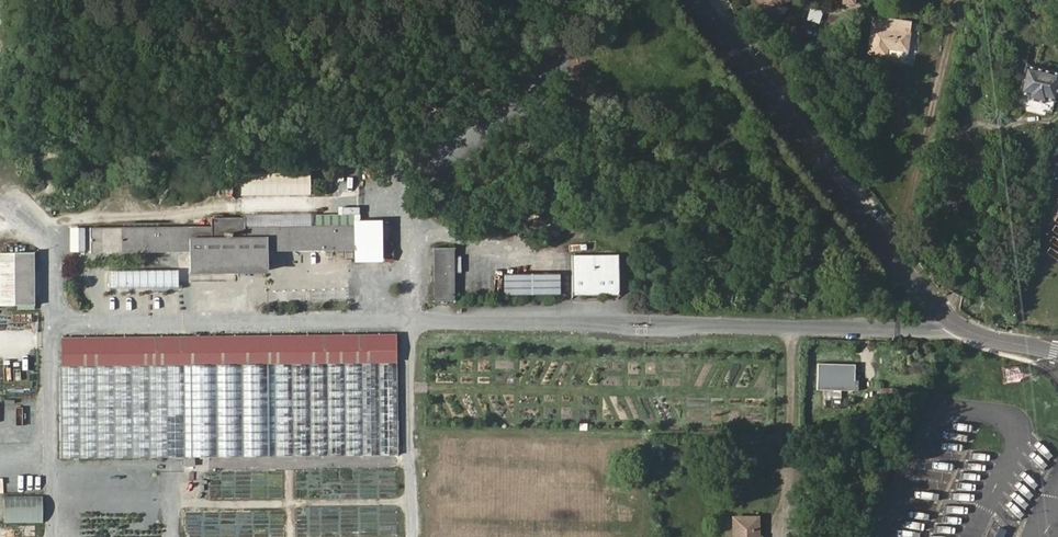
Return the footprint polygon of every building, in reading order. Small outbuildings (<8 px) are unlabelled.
[(784,4),(787,0),(765,0),(760,5),(770,14),(778,5),(784,4)] [(787,7),(784,4),(778,5),(770,14),(776,20),(787,7)] [(910,33),(873,27),(869,52),(887,55),(888,48),(907,50),(910,33)] [(1025,64),(1018,93),(1027,95),(1025,99),(1044,104),(1045,99),(1053,101),(1057,81),(1057,72),(1025,64)] [(244,194),(313,196),(313,173),(244,172),(244,194)] [(189,250),(190,271),(266,271),(265,250),(354,249),(354,226),(244,226),(244,217),(211,217),(210,227),(102,229),(101,251),(189,250)] [(453,248),(433,248),(433,251),(433,300),(453,300),(453,248)] [(14,305),(14,253),(4,253),(5,305),(14,305)] [(35,253),(14,253),(14,305),(36,304),(35,253)] [(616,257),(571,256),(571,295),(616,295),(616,257)] [(559,272),(503,270),(502,294),(558,295),(559,272)] [(164,365),(177,365),(192,365),(198,365),(213,365),(218,365),(227,365),(232,364),(241,365),(246,365),(261,364),(267,364),(283,364),(296,364),(312,364),(317,364),(332,363),(337,363),(352,363),(358,363),(373,363),(378,363),(395,363),(395,335),(63,339),(62,367),(64,367),(80,366),(85,366),(100,366),(105,366),(121,366),(127,366),(141,366),(147,366),(164,365)] [(334,444),(332,363),(317,364),(317,444),(334,444)] [(353,444),(352,363),(337,363),(338,444),(353,444)] [(373,444),(373,363),(358,363),(358,443),(373,444)] [(395,444),(395,363),(378,363),(380,443),(395,444)] [(818,363),(818,388),(857,389),(857,364),(818,363)] [(242,444),(241,365),(232,364),(233,445),(242,444)] [(261,444),(261,364),(246,365),(247,444),(261,444)] [(283,444),(283,364),(267,364),(268,444),(283,444)] [(296,445),(296,364),(283,364),(283,444),(296,445)] [(312,445),(312,364),(296,364),(296,445),(312,445)] [(164,445),(164,365),(147,366),(148,446),(164,445)] [(178,445),(177,365),(164,365),(164,445),(178,445)] [(192,365),(177,365),(178,445),(192,445),(192,365)] [(213,445),(213,365),(198,365),(198,445),(213,445)] [(228,444),(227,365),(218,365),(219,445),(228,444)] [(81,447),(80,366),(64,367),(64,447),(81,447)] [(101,446),(100,366),(85,366),(85,447),(101,446)] [(121,446),(121,366),(105,366),(106,447),(121,446)] [(142,446),(141,366),(127,366),(128,446),(142,446)] [(13,492),(14,474),(4,474),(4,492),(13,492)] [(42,496),(4,496),(4,523),(42,522),(42,496)] [(735,518),(735,536),(756,536),(757,518),(735,518)]
